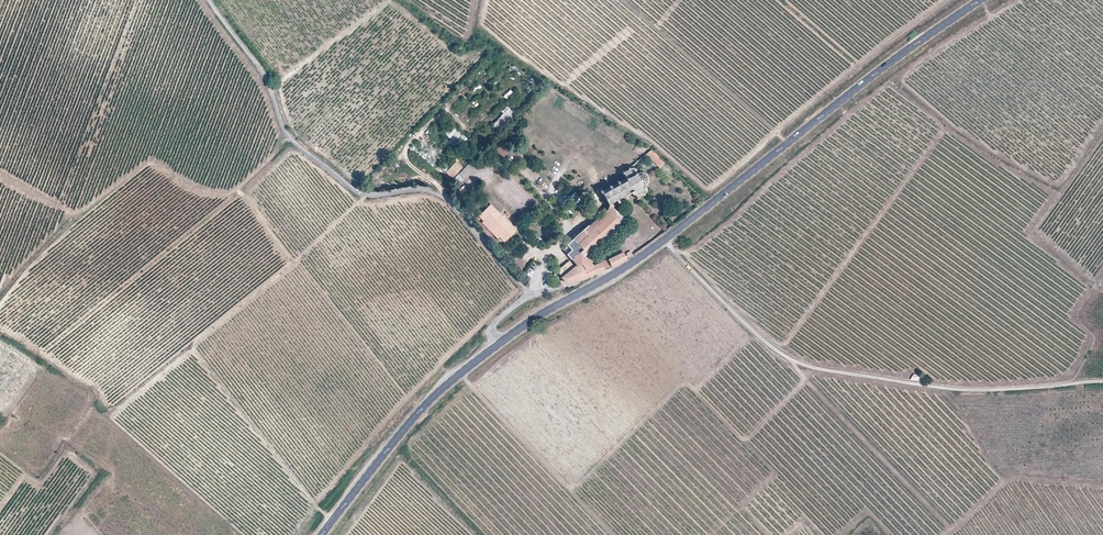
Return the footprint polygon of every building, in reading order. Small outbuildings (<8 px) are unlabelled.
[(510,90),(503,97),(506,100),(513,93),(510,90)] [(515,116),(509,110),(492,127),(498,133),(515,116)] [(464,137),(453,125),(444,133),(456,145),(464,137)] [(664,162),(651,149),(645,154),(659,167),(664,162)] [(422,150),(418,154),(430,166),(434,163),(422,150)] [(459,185),(476,168),(477,170),(481,165),(474,158),(453,179),(459,185)] [(452,178),(462,167),(456,161),(445,172),(452,178)] [(674,171),(667,165),(664,167),(667,170),(666,171),(670,175),(674,171)] [(599,260),(597,260),(591,263),(582,253),(584,251),(621,216),(609,204),(611,203),(609,200),(615,198),(616,200),(618,199),(616,196),(623,193),(624,196),(626,195),(624,192),(629,190),(630,191),(631,192),(632,191),(634,194),(633,195),(634,197),(636,196),(636,195),(641,192),(641,193),(643,192),(642,191),(643,190),(644,189),(644,187),(644,186),(643,184),(646,180),(647,175),(644,171),(640,168),(635,169),(634,167),(633,166),(631,166),(630,166),(628,167),(628,166),(627,166),(627,167),(622,170),(622,169),(620,170),(621,172),(622,171),(625,177),(618,180),(617,178),(615,179),(616,181),(610,185),(609,183),(607,184),(608,186),(601,189),(600,187),(598,189),(599,191),(600,191),(606,203),(607,205),(605,208),(587,224),(587,223),(572,237),(571,236),(569,237),(570,238),(565,243),(570,248),(565,253),(576,265),(574,266),(568,259),(555,269),(561,277),(558,280),(559,282),(564,281),(580,277),(602,269),(599,260)] [(516,231),(490,205),(478,216),(483,221),(484,222),(485,220),(499,235),(498,236),(499,237),(504,243),(516,231)] [(572,219),(580,224),(587,214),(580,208),(572,219)] [(499,235),(485,220),(484,222),(483,221),(482,223),(497,239),(499,237),(498,236),(499,235)] [(609,265),(624,256),(621,250),(620,250),(613,253),(606,257),(609,265)] [(597,260),(596,252),(591,254),(584,251),(582,253),(591,263),(597,260)] [(609,265),(606,257),(599,260),(602,269),(609,265)]
